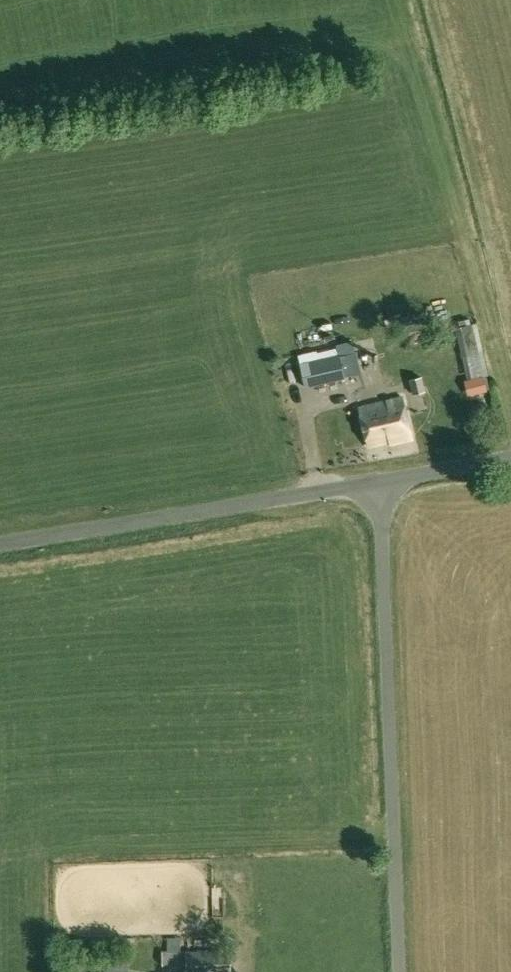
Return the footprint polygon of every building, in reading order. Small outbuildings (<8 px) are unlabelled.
[(455,328),(462,356),(464,355),(467,367),(481,364),(472,324),(455,328)] [(346,379),(339,354),(337,344),(297,354),(304,387),(346,379)] [(340,355),(345,376),(361,372),(356,351),(340,355)] [(425,391),(421,376),(408,379),(412,394),(425,391)] [(412,437),(402,396),(359,407),(368,445),(389,440),(390,443),(412,437)] [(162,966),(187,967),(187,971),(230,971),(230,951),(162,951),(162,966)]
